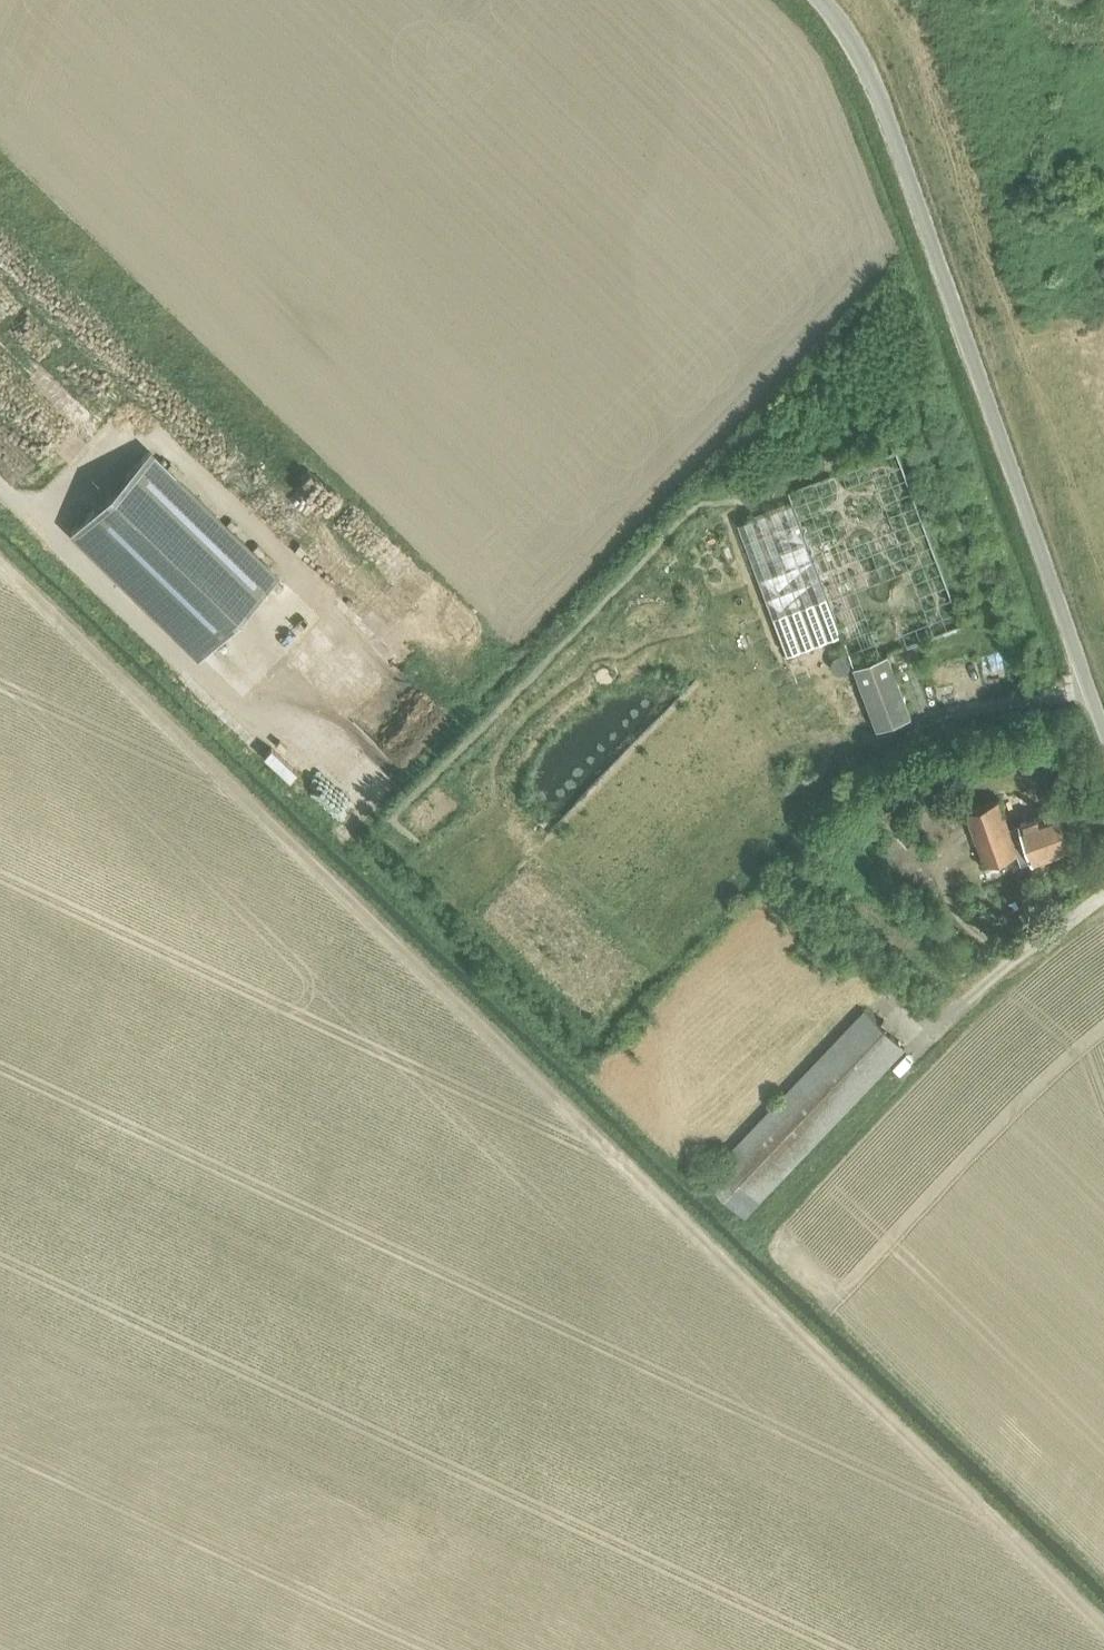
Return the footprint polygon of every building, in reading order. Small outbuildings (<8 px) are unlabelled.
[(70,533),(198,658),(281,573),(152,448),(70,533)] [(793,502),(739,522),(788,653),(842,632),(793,502)] [(855,665),(878,728),(912,716),(888,652),(855,665)] [(1000,798),(966,810),(985,864),(1018,852),(1022,863),(1032,859),(1033,861),(1071,848),(1058,809),(1009,826),(1000,798)] [(709,1152),(720,1162),(705,1177),(745,1214),(904,1047),(865,1009),(729,1152),(718,1142),(709,1152)]
